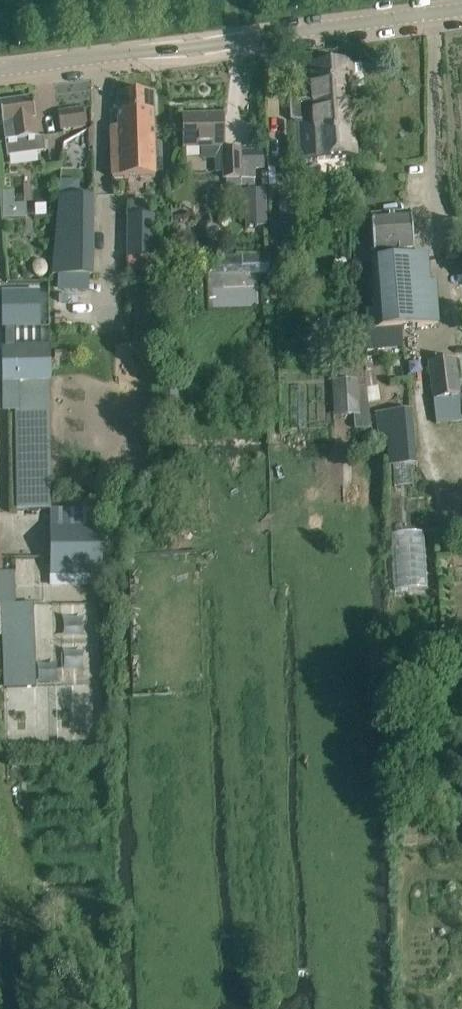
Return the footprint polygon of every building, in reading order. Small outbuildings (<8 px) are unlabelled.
[(291,103),(292,118),(292,122),(297,121),(298,161),(355,158),(351,90),(365,89),(363,67),(350,69),(349,62),(311,65),(314,101),(291,103)] [(132,129),(153,128),(152,94),(118,95),(119,128),(111,129),(111,146),(132,145),(132,129)] [(2,123),(5,143),(38,138),(35,120),(35,118),(32,98),(0,103),(0,106),(2,123)] [(60,130),(85,127),(83,109),(58,112),(60,130)] [(183,116),(183,136),(184,148),(224,147),(223,115),(183,116)] [(132,145),(111,146),(112,179),(155,177),(153,128),(132,129),(132,145)] [(253,157),(240,158),(240,150),(223,150),(224,179),(226,179),(241,179),(254,178),(253,157)] [(73,180),(63,180),(63,192),(73,192),(73,180)] [(265,189),(241,190),(241,202),(245,202),(246,226),(267,225),(265,189)] [(3,219),(26,218),(25,203),(14,203),(13,191),(2,191),(3,219)] [(91,231),(92,195),(64,195),(64,231),(91,231)] [(304,265),(301,202),(283,202),(285,265),(304,265)] [(439,326),(437,304),(435,284),(429,284),(427,256),(411,258),(410,253),(414,252),(410,214),(371,217),(372,237),(374,261),(371,261),(375,310),(367,311),(369,331),(383,330),(439,326)] [(154,258),(154,216),(128,216),(128,258),(154,258)] [(269,255),(242,256),(243,265),(269,265),(269,255)] [(33,265),(32,268),(33,272),(35,275),(38,276),(42,276),(45,274),(47,271),(47,267),(46,265),(44,261),(40,260),(37,260),(34,262),(33,265)] [(2,291),(2,329),(40,328),(39,291),(2,291)] [(365,352),(385,350),(383,330),(369,331),(364,332),(365,352)] [(24,510),(51,509),(49,348),(15,348),(15,382),(23,382),(24,510)] [(363,359),(366,372),(373,371),(371,358),(363,359)] [(434,411),(461,408),(456,359),(429,362),(434,411)] [(393,527),(419,526),(416,415),(390,416),(393,527)] [(81,468),(67,481),(80,495),(94,483),(81,468)] [(99,508),(51,509),(53,578),(100,577),(99,508)] [(16,604),(15,571),(0,571),(0,604),(16,604)] [(2,605),(3,649),(33,649),(32,604),(2,605)]
